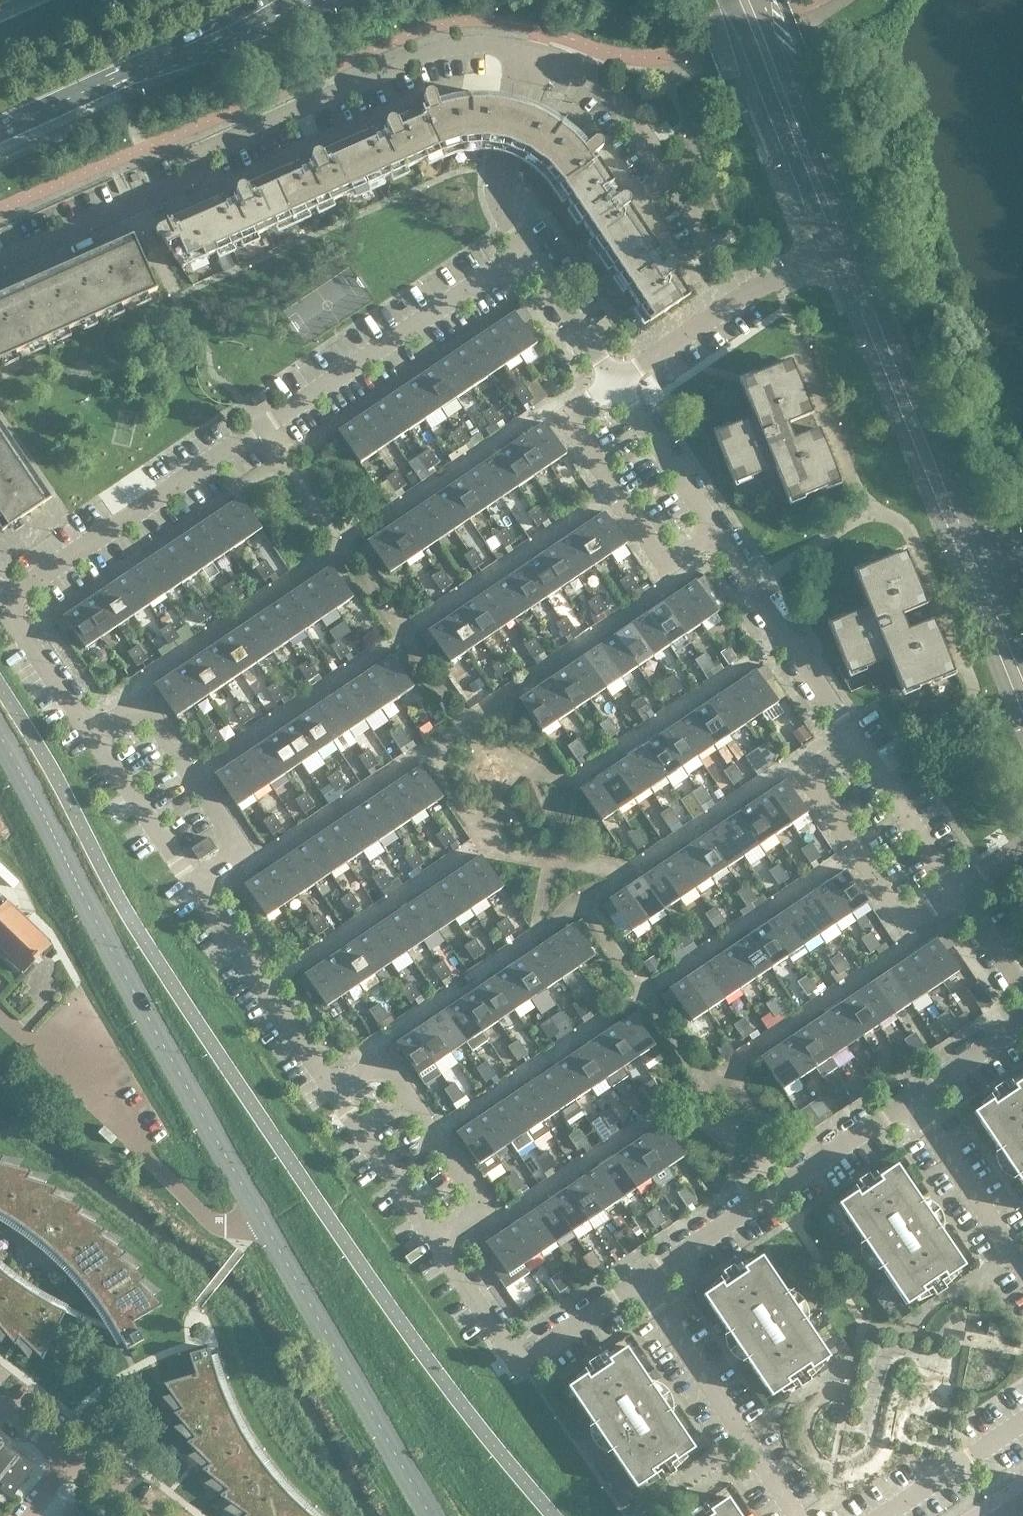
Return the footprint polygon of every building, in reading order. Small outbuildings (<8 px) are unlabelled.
[(241,242),(416,164),(442,153),(463,146),(486,144),(506,146),(525,156),(544,169),(573,137),(561,127),(547,118),(519,104),(487,101),(471,101),(455,103),(448,105),(447,100),(438,102),(436,93),(435,93),(434,92),(432,91),(430,90),(429,91),(427,91),(426,92),(426,93),(425,94),(425,95),(425,96),(424,96),(427,106),(396,119),(395,118),(394,118),(393,117),(391,117),(390,118),(389,118),(388,119),(387,120),(387,121),(386,122),(386,124),(389,132),(375,138),(372,130),(322,152),(321,151),(319,150),(317,150),(315,151),(314,152),(313,152),(313,153),(312,154),(312,155),(312,156),(312,157),(311,157),(315,165),(301,171),(297,163),(247,186),(246,185),(245,185),(245,184),(244,184),(242,184),(241,184),(239,185),(238,185),(237,187),(237,188),(237,190),(236,190),(240,198),(226,204),(222,197),(197,208),(217,253),(219,259),(244,247),(241,242)] [(558,186),(595,154),(603,148),(603,147),(603,146),(603,145),(603,144),(603,143),(603,142),(602,141),(602,140),(601,140),(601,139),(599,139),(598,139),(597,138),(595,139),(595,138),(588,145),(582,138),(578,142),(573,137),(544,169),(558,186)] [(649,234),(629,204),(630,203),(630,202),(630,200),(630,199),(629,198),(629,196),(628,196),(627,195),(626,195),(625,194),(623,195),(622,194),(615,199),(607,186),(614,182),(595,154),(558,186),(608,261),(649,234)] [(217,253),(197,208),(170,220),(171,222),(157,228),(158,228),(157,228),(157,229),(156,230),(156,231),(156,232),(156,234),(157,235),(157,236),(158,237),(159,238),(160,238),(162,238),(182,268),(217,253)] [(690,295),(674,271),(675,271),(675,270),(676,269),(676,267),(676,266),(675,265),(674,264),(674,263),(672,263),(671,262),(670,262),(668,262),(661,267),(652,254),(659,249),(649,234),(608,261),(650,322),(690,295)] [(158,290),(133,236),(0,295),(0,360),(158,290)] [(537,344),(523,324),(531,319),(523,307),(499,324),(520,355),(537,344)] [(520,355),(499,324),(483,334),(504,366),(520,355)] [(504,366),(483,334),(467,345),(489,377),(504,366)] [(489,377),(467,345),(451,356),(473,387),(489,377)] [(473,387),(451,356),(435,367),(457,398),(473,387)] [(839,479),(819,429),(818,430),(811,415),(813,414),(791,361),(740,382),(754,417),(730,427),(731,430),(715,436),(734,481),(749,475),(750,478),(775,468),(788,500),(802,494),(803,498),(826,488),(825,485),(839,479)] [(457,398),(435,367),(419,377),(441,409),(457,398)] [(441,409),(419,377),(403,388),(425,420),(441,409)] [(519,399),(529,391),(525,384),(514,392),(519,399)] [(425,420),(403,388),(388,399),(409,430),(425,420)] [(534,399),(529,391),(519,399),(524,406),(534,399)] [(409,430),(388,399),(372,409),(393,441),(409,430)] [(487,420),(498,413),(493,406),(482,413),(487,420)] [(393,441),(372,409),(356,420),(377,452),(393,441)] [(492,427),(502,420),(498,413),(487,420),(492,427)] [(377,452),(356,420),(339,431),(361,463),(377,452)] [(566,455),(545,423),(529,434),(550,466),(566,455)] [(455,442),(466,434),(461,427),(450,434),(455,442)] [(3,531),(46,502),(0,434),(0,528),(3,531)] [(460,449),(471,442),(466,434),(455,442),(460,449)] [(550,466),(529,434),(513,445),(534,476),(550,466)] [(534,476),(513,445),(497,455),(518,487),(534,476)] [(423,463),(434,456),(429,449),(418,456),(423,463)] [(518,487),(497,455),(481,466),(502,498),(518,487)] [(428,470),(439,463),(434,456),(423,463),(428,470)] [(502,498),(481,466),(465,477),(486,508),(502,498)] [(391,485),(402,477),(397,470),(387,477),(391,485)] [(396,492),(407,485),(402,477),(391,485),(396,492)] [(486,508),(465,477),(449,488),(470,519),(486,508)] [(564,499),(575,491),(570,484),(559,491),(564,499)] [(470,519),(449,488),(433,498),(454,530),(470,519)] [(569,506),(580,499),(575,491),(564,499),(569,506)] [(262,529),(241,498),(224,509),(246,541),(262,529)] [(454,530),(433,498),(417,509),(438,541),(454,530)] [(532,520),(543,513),(538,506),(528,513),(532,520)] [(246,541),(224,509),(208,520),(230,551),(246,541)] [(438,541),(417,509),(401,520),(423,551),(438,541)] [(627,544),(605,512),(589,523),(610,555),(627,544)] [(537,527),(548,520),(543,513),(532,520),(537,527)] [(230,551),(208,520),(192,530),(214,562),(230,551)] [(423,551),(401,520),(385,530),(407,562),(423,551)] [(610,555),(589,523),(573,534),(594,566),(610,555)] [(500,541),(511,534),(506,527),(496,534),(500,541)] [(214,562),(192,530),(176,541),(198,573),(214,562)] [(407,562),(385,530),(361,547),(369,559),(377,554),(390,573),(407,562)] [(505,549),(516,541),(511,534),(500,541),(505,549)] [(594,566),(573,534),(557,545),(578,577),(594,566)] [(198,573),(176,541),(161,552),(182,584),(198,573)] [(578,577),(557,545),(541,556),(562,587),(578,577)] [(469,563),(479,556),(474,549),(464,556),(469,563)] [(182,584),(161,552),(145,563),(166,594),(182,584)] [(953,670),(933,620),(932,621),(926,606),(927,605),(912,570),(905,552),(854,573),(868,608),(844,618),(845,621),(830,627),(848,672),(863,666),(865,669),(889,659),(902,691),(916,685),(917,688),(940,679),(939,676),(953,670)] [(473,570),(484,563),(479,556),(469,563),(473,570)] [(562,587),(541,556),(525,566),(546,598),(562,587)] [(260,573),(271,566),(266,559),(255,566),(260,573)] [(353,598),(340,578),(348,573),(340,561),(315,578),(337,609),(353,598)] [(166,594),(145,563),(129,573),(150,605),(166,594)] [(265,581),(275,573),(271,566),(260,573),(265,581)] [(546,598),(525,566),(509,577),(530,609),(546,598)] [(437,584),(447,577),(443,570),(432,577),(437,584)] [(150,605),(129,573),(113,584),(134,616),(150,605)] [(625,588),(635,581),(630,574),(620,581),(625,588)] [(726,607),(712,588),(704,576),(680,592),(701,624),(726,607)] [(442,591),(452,584),(447,577),(437,584),(442,591)] [(530,609),(509,577),(493,588),(515,619),(530,609)] [(337,609),(315,578),(299,588),(321,620),(337,609)] [(228,595),(239,588),(234,581),(223,588),(228,595)] [(629,595),(640,588),(635,581),(625,588),(629,595)] [(134,616),(113,584),(97,595),(118,627),(134,616)] [(233,602),(244,595),(239,588),(228,595),(233,602)] [(321,620),(299,588),(284,599),(305,631),(321,620)] [(515,619),(493,588),(477,599),(499,630),(515,619)] [(701,624),(680,592),(664,603),(685,635),(701,624)] [(118,627),(97,595),(81,606),(102,637),(118,627)] [(593,609),(603,602),(599,595),(588,602),(593,609)] [(305,631),(284,599),(268,610),(289,641),(305,631)] [(499,630),(477,599),(461,609),(483,641),(499,630)] [(196,616),(207,609),(202,602),(191,609),(196,616)] [(598,617),(608,609),(603,602),(593,609),(598,617)] [(685,635),(664,603),(648,614),(670,645),(685,635)] [(102,637),(81,606),(57,622),(65,634),(73,629),(86,648),(102,637)] [(201,624),(212,616),(207,609),(196,616),(201,624)] [(483,641),(461,609),(446,620),(467,652),(483,641)] [(289,641),(268,610),(252,621),(273,652),(289,641)] [(670,645),(648,614),(632,624),(654,656),(670,645)] [(561,631),(572,624),(567,617),(556,624),(561,631)] [(467,652),(446,620),(421,636),(429,648),(437,643),(451,663),(467,652)] [(273,652),(252,621),(236,631),(257,663),(273,652)] [(165,638),(175,631),(170,624),(160,631),(165,638)] [(566,638),(576,631),(572,624),(561,631),(566,638)] [(654,656),(632,624),(616,635),(638,667),(654,656)] [(169,645),(180,638),(175,631),(165,638),(169,645)] [(257,663),(236,631),(219,642),(241,674),(257,663)] [(638,667),(616,635),(600,646),(622,678),(638,667)] [(529,652),(540,645),(535,638),(524,645),(529,652)] [(335,653),(346,646),(341,639),(330,646),(335,653)] [(241,674),(219,642),(204,653),(225,684),(241,674)] [(133,659),(143,652),(138,645),(128,652),(133,659)] [(534,659),(544,652),(540,645),(529,652),(534,659)] [(340,660),(351,653),(346,646),(335,653),(340,660)] [(622,678),(600,646),(585,657),(606,688),(622,678)] [(414,688),(400,668),(408,663),(400,651),(376,667),(397,699),(414,688)] [(137,666),(148,659),(143,652),(133,659),(137,666)] [(225,684),(204,653),(188,663),(209,695),(225,684)] [(700,667),(711,660),(706,653),(695,660),(700,667)] [(606,688),(585,657),(569,667),(590,699),(606,688)] [(497,674),(508,667),(503,659),(492,667),(497,674)] [(303,674),(314,667),(309,660),(298,667),(303,674)] [(705,675),(716,667),(711,660),(700,667),(705,675)] [(209,695),(188,663),(172,674),(194,706),(209,695)] [(778,702),(765,683),(773,677),(765,665),(740,682),(762,713),(778,702)] [(308,681),(319,674),(314,667),(303,674),(308,681)] [(397,699),(376,667),(360,678),(381,710),(397,699)] [(502,681),(513,674),(508,667),(497,674),(502,681)] [(590,699),(569,667),(553,678),(574,710),(590,699)] [(194,706),(172,674),(156,685),(177,717),(194,706)] [(679,682),(674,675),(664,682),(668,689),(679,682)] [(381,710),(360,678),(344,689),(365,720),(381,710)] [(574,710),(553,678),(537,689),(558,720),(574,710)] [(271,696),(282,689),(277,681),(267,689),(271,696)] [(684,689),(679,682),(668,689),(673,696),(684,689)] [(762,713),(740,682),(725,692),(746,724),(762,713)] [(276,703),(287,696),(282,689),(271,696),(276,703)] [(365,720),(344,689),(328,699),(349,731),(365,720)] [(558,720),(537,689),(520,700),(542,732),(558,720)] [(746,724),(725,692),(709,703),(730,735),(746,724)] [(636,710),(647,703),(642,696),(632,703),(636,710)] [(349,731),(328,699),(312,710),(333,742),(349,731)] [(240,717),(250,710),(245,703),(235,710),(240,717)] [(641,718),(652,710),(647,703),(636,710),(641,718)] [(730,735),(709,703),(693,714),(714,746),(730,735)] [(244,724),(255,717),(250,710),(240,717),(244,724)] [(333,742),(312,710),(296,721),(318,752),(333,742)] [(714,746),(693,714),(677,725),(698,756),(714,746)] [(605,732),(615,725),(610,718),(600,725),(605,732)] [(318,752),(296,721),(280,731),(302,763),(318,752)] [(208,739),(219,731),(214,724),(203,731),(208,739)] [(609,739),(620,732),(615,725),(605,732),(609,739)] [(698,756),(677,725),(661,735),(682,767),(698,756)] [(396,742),(406,735),(401,728),(391,735),(396,742)] [(213,746),(223,739),(219,731),(208,739),(213,746)] [(302,763),(280,731),(264,742),(286,774),(302,763)] [(400,749),(411,742),(406,735),(396,742),(400,749)] [(682,767),(661,735),(645,746),(666,778),(682,767)] [(573,753),(583,746),(578,739),(568,746),(573,753)] [(286,774),(264,742),(248,753),(270,785),(286,774)] [(760,757),(771,750),(766,743),(756,750),(760,757)] [(577,760),(588,753),(583,746),(573,753),(577,760)] [(666,778),(645,746),(629,757),(650,789),(666,778)] [(370,749),(364,753),(359,757),(364,764),(374,757),(370,749)] [(776,757),(771,750),(760,757),(768,769),(774,765),(770,760),(776,757)] [(270,785),(248,753),(233,764),(254,795),(270,785)] [(369,771),(379,764),(374,757),(364,764),(369,771)] [(650,789),(629,757),(613,768),(634,799),(650,789)] [(254,795),(233,764),(216,775),(237,806),(254,795)] [(729,778),(739,771),(734,764),(724,771),(729,778)] [(443,798),(422,766),(405,778),(427,809),(443,798)] [(634,799),(613,768),(597,778),(619,810),(634,799)] [(332,785),(342,778),(338,771),(327,778),(332,785)] [(733,785),(744,778),(739,771),(729,778),(733,785)] [(337,792),(347,785),(342,778),(332,785),(337,792)] [(427,809),(405,778),(389,788),(411,820),(427,809)] [(619,810),(597,778),(581,789),(602,821),(619,810)] [(808,813),(786,781),(770,792),(791,824),(808,813)] [(697,800),(707,793),(702,786),(692,793),(697,800)] [(411,820),(389,788),(373,799),(395,831),(411,820)] [(300,807),(311,799),(306,792),(295,799),(300,807)] [(791,824),(770,792),(754,803),(775,835),(791,824)] [(701,807),(712,800),(707,793),(697,800),(701,807)] [(305,814),(315,807),(311,799),(300,807),(305,814)] [(395,831),(373,799),(357,810),(379,842),(395,831)] [(775,835),(754,803),(738,814),(760,845),(775,835)] [(665,821),(675,814),(671,807),(660,814),(665,821)] [(379,842),(357,810),(341,820),(363,852),(379,842)] [(274,814),(269,817),(263,821),(268,828),(279,821),(274,814)] [(670,828),(680,821),(675,814),(665,821),(670,828)] [(760,845),(738,814),(722,824),(744,856),(760,845)] [(9,831),(0,817),(0,840),(9,831)] [(363,852),(341,820),(326,831),(347,863),(363,852)] [(273,835),(284,828),(279,821),(268,828),(273,835)] [(744,856),(722,824),(706,835),(728,867),(744,856)] [(441,842),(452,835),(447,828),(436,835),(441,842)] [(633,843),(644,836),(639,829),(628,836),(633,843)] [(347,863),(326,831),(310,842),(331,874),(347,863)] [(446,849),(456,842),(452,835),(441,842),(446,849)] [(728,867),(706,835),(690,846),(712,878),(728,867)] [(638,850),(648,843),(644,836),(633,843),(638,850)] [(199,860),(217,848),(209,837),(192,849),(199,860)] [(331,874),(310,842),(294,853),(315,884),(331,874)] [(806,857),(816,850),(812,842),(801,850),(806,857)] [(712,878),(690,846),(674,857),(696,888),(712,878)] [(409,863),(420,856),(415,849),(404,856),(409,863)] [(816,850),(806,857),(811,864),(821,857),(816,850)] [(315,884),(294,853),(278,863),(299,895),(315,884)] [(414,871),(425,863),(420,856),(409,863),(414,871)] [(503,888),(482,856),(466,867),(487,899),(503,888)] [(696,888),(674,857),(659,867),(680,899),(696,888)] [(299,895),(278,863),(262,874),(283,906),(299,895)] [(774,878),(785,871),(780,864),(769,871),(774,878)] [(487,899),(466,867),(450,878),(471,909),(487,899)] [(680,899),(659,867),(643,878),(664,910),(680,899)] [(377,885),(388,878),(383,871),(372,878),(377,885)] [(790,878),(785,871),(774,878),(779,885),(790,878)] [(868,902),(847,871),(830,882),(852,913),(868,902)] [(283,906),(262,874),(237,890),(245,902),(253,897),(267,917),(283,906)] [(382,892),(393,885),(388,878),(377,885),(382,892)] [(471,909),(450,878),(434,888),(455,920),(471,909)] [(664,910),(643,878),(627,889),(648,920),(664,910)] [(852,913),(830,882),(814,892),(836,924),(852,913)] [(742,900),(753,892),(748,885),(737,892),(742,900)] [(455,920),(434,888),(418,899),(439,931),(455,920)] [(648,920),(627,889),(602,905),(610,917),(618,912),(632,932),(648,920)] [(345,906),(356,899),(351,892),(341,899),(345,906)] [(753,892),(742,900),(747,907),(758,900),(753,892)] [(836,924),(814,892),(798,903),(820,935),(836,924)] [(0,893),(0,952),(23,974),(52,944),(0,893)] [(350,913),(361,906),(356,899),(345,906),(350,913)] [(439,931),(418,899),(402,910),(423,942),(439,931)] [(820,935),(798,903),(783,914),(804,946),(820,935)] [(710,921),(721,914),(716,907),(706,914),(710,921)] [(423,942),(402,910),(386,921),(407,952),(423,942)] [(314,928),(324,921),(319,914),(309,921),(314,928)] [(721,914),(710,921),(715,928),(726,921),(721,914)] [(804,946),(783,914),(767,925),(788,956),(804,946)] [(501,932),(512,924),(507,917),(496,924),(501,932)] [(595,957),(581,937),(589,931),(581,919),(557,936),(578,968),(595,957)] [(318,935),(329,928),(324,921),(314,928),(318,935)] [(407,952),(386,921),(370,931),(391,963),(407,952)] [(506,939),(517,931),(512,924),(501,932),(506,939)] [(788,956),(767,925),(751,935),(772,967),(788,956)] [(679,942),(689,935),(684,928),(674,935),(679,942)] [(391,963),(370,931),(354,942),(375,974),(391,963)] [(866,946),(877,939),(872,932),(861,939),(866,946)] [(959,971),(946,951),(954,946),(946,934),(921,950),(943,982),(959,971)] [(689,935),(679,942),(683,949),(694,942),(689,935)] [(772,967),(751,935),(735,946),(756,978),(772,967)] [(578,968),(557,936),(541,947),(562,978),(578,968)] [(469,953),(480,946),(475,939),(465,946),(469,953)] [(871,953),(881,946),(877,939),(866,946),(871,953)] [(375,974),(354,942),(338,953),(359,984),(375,974)] [(474,960),(485,953),(480,946),(469,953),(474,960)] [(756,978),(735,946),(719,957),(740,988),(756,978)] [(562,978),(541,947),(525,957),(546,989),(562,978)] [(943,982),(921,950),(906,961),(927,993),(943,982)] [(359,984),(338,953),(322,963),(343,995),(359,984)] [(834,968),(845,960),(840,953),(829,960),(834,968)] [(546,989),(525,957),(509,968),(530,1000),(546,989)] [(740,988),(719,957),(703,968),(724,999),(740,988)] [(437,974),(448,967),(443,960),(433,967),(437,974)] [(839,975),(850,968),(845,960),(834,968),(839,975)] [(927,993),(906,961),(890,972),(911,1003),(927,993)] [(343,995),(322,963),(298,980),(306,992),(314,986),(327,1006),(343,995)] [(442,982),(453,974),(448,967),(437,974),(442,982)] [(530,1000),(509,968),(493,979),(514,1010),(530,1000)] [(724,999),(703,968),(687,978),(708,1010),(724,999)] [(911,1003),(890,972),(874,983),(895,1014),(911,1003)] [(802,989),(813,982),(808,975),(798,982),(802,989)] [(708,1010),(687,978),(663,995),(671,1007),(679,1001),(692,1021),(708,1010)] [(514,1010),(493,979),(477,989),(499,1021),(514,1010)] [(406,996),(416,989),(412,982),(401,989),(406,996)] [(807,996),(818,989),(813,982),(802,989),(807,996)] [(992,1002),(978,982),(968,989),(981,1009),(992,1002)] [(895,1014),(874,983),(858,993),(879,1025),(895,1014)] [(410,1003),(421,996),(416,989),(406,996),(410,1003)] [(499,1021),(477,989),(461,1000),(483,1032),(499,1021)] [(879,1025),(858,993),(842,1004),(863,1036),(879,1025)] [(771,1011),(781,1003),(776,996),(766,1003),(771,1011)] [(577,1012),(587,1004),(583,997),(572,1004),(577,1012)] [(483,1032),(461,1000),(445,1011),(467,1043),(472,1051),(488,1040),(483,1032)] [(374,1017),(384,1010),(380,1003),(369,1010),(374,1017)] [(776,1018),(786,1010),(781,1003),(771,1011),(776,1018)] [(592,1012),(587,1004),(577,1012),(582,1019),(592,1012)] [(863,1036),(842,1004),(826,1015),(847,1046),(863,1036)] [(655,1046),(642,1026),(650,1021),(642,1009),(617,1025),(639,1057),(655,1046)] [(379,1025),(389,1017),(384,1010),(374,1017),(379,1025)] [(467,1043),(445,1011),(429,1022),(451,1053),(467,1043)] [(941,1026),(952,1019),(947,1012),(937,1019),(941,1026)] [(847,1046),(826,1015),(810,1025),(831,1057),(847,1046)] [(739,1032),(750,1025),(745,1018),(734,1025),(739,1032)] [(551,1019),(545,1022),(540,1026),(545,1033),(556,1026),(551,1019)] [(946,1033),(957,1026),(952,1019),(941,1026),(946,1033)] [(451,1053),(429,1022),(413,1032),(435,1064),(451,1053)] [(639,1057),(617,1025),(601,1036),(623,1068),(639,1057)] [(744,1039),(754,1032),(750,1025),(739,1032),(744,1039)] [(831,1057),(810,1025),(795,1036),(816,1067),(831,1057)] [(560,1033),(556,1026),(545,1033),(550,1040),(560,1033)] [(435,1064),(413,1032),(397,1043),(418,1075),(435,1064)] [(909,1047),(920,1040),(915,1033),(905,1040),(909,1047)] [(623,1068),(601,1036),(585,1047),(607,1079),(623,1068)] [(816,1067),(795,1036),(778,1047),(800,1079),(800,1078),(806,1086),(821,1076),(816,1068),(816,1067)] [(519,1040),(514,1044),(508,1047),(513,1054),(524,1047),(519,1040)] [(914,1054),(925,1047),(920,1040),(909,1047),(914,1054)] [(528,1054),(524,1047),(513,1054),(518,1061),(528,1054)] [(607,1079),(585,1047),(569,1058),(591,1089),(607,1079)] [(800,1079),(778,1047),(762,1058),(783,1090),(800,1079)] [(878,1069),(888,1061),(883,1054),(873,1062),(878,1069)] [(591,1089),(569,1058),(553,1068),(575,1100),(591,1089)] [(487,1061),(482,1065),(476,1069),(481,1076),(492,1069),(487,1061)] [(882,1076),(893,1069),(888,1061),(878,1069),(882,1076)] [(575,1100),(553,1068),(537,1079),(559,1111),(575,1100)] [(497,1076),(492,1069),(481,1076),(486,1083),(497,1076)] [(846,1090),(856,1083),(852,1076),(841,1083),(846,1090)] [(559,1111),(537,1079),(522,1090),(543,1121),(559,1111)] [(1009,1089),(1004,1082),(993,1089),(998,1096),(974,1113),(1008,1163),(1022,1153),(1022,1079),(1009,1089)] [(455,1083),(450,1086),(445,1090),(449,1097),(460,1090),(455,1083)] [(851,1097),(861,1090),(856,1083),(846,1090),(851,1097)] [(637,1100),(648,1093),(643,1086),(632,1093),(637,1100)] [(465,1097),(460,1090),(449,1097),(454,1104),(465,1097)] [(543,1121),(522,1090),(506,1100),(527,1132),(543,1121)] [(642,1108),(653,1100),(648,1093),(637,1100),(642,1108)] [(814,1111),(825,1104),(820,1097),(809,1104),(814,1111)] [(527,1132),(506,1100),(490,1111),(511,1143),(527,1132)] [(829,1111),(825,1104),(814,1111),(819,1119),(829,1111)] [(605,1122),(616,1115),(611,1108),(600,1115),(605,1122)] [(511,1143),(490,1111),(474,1122),(495,1154),(511,1143)] [(610,1129),(621,1122),(616,1115),(605,1122),(610,1129)] [(495,1154),(474,1122),(457,1133),(479,1165),(495,1154)] [(684,1156),(663,1125),(647,1136),(668,1167),(684,1156)] [(573,1143),(584,1136),(579,1129),(568,1136),(573,1143)] [(578,1150),(589,1143),(584,1136),(573,1143),(578,1150)] [(668,1167),(647,1136),(631,1146),(652,1178),(668,1167)] [(652,1178),(631,1146),(615,1157),(636,1189),(652,1178)] [(541,1165),(552,1158),(547,1150),(537,1158),(541,1165)] [(1008,1163),(1022,1185),(1022,1153),(1008,1163)] [(139,1284),(146,1279),(145,1277),(145,1278),(120,1259),(127,1254),(126,1252),(100,1236),(106,1230),(105,1228),(104,1229),(77,1215),(83,1208),(82,1207),(81,1207),(53,1196),(58,1189),(57,1188),(27,1179),(32,1171),(30,1170),(30,1171),(0,1164),(4,1156),(3,1155),(2,1156),(0,1156),(0,1213),(15,1222),(38,1238),(58,1256),(77,1276),(93,1295),(97,1300),(108,1317),(112,1322),(127,1350),(128,1350),(128,1349),(144,1340),(134,1322),(162,1305),(162,1304),(161,1304),(139,1284)] [(636,1189),(615,1157),(599,1168),(620,1200),(636,1189)] [(546,1172),(557,1165),(552,1158),(541,1165),(546,1172)] [(932,1215),(924,1203),(898,1164),(873,1180),(869,1173),(858,1180),(863,1188),(839,1204),(873,1254),(932,1215)] [(620,1200),(599,1168),(583,1179),(604,1210),(620,1200)] [(510,1186),(520,1179),(515,1172),(505,1179),(510,1186)] [(514,1193),(525,1186),(520,1179),(510,1186),(514,1193)] [(604,1210),(583,1179),(567,1189),(588,1221),(604,1210)] [(682,1200),(693,1193),(688,1186),(677,1193),(682,1200)] [(588,1221),(567,1189),(551,1200),(572,1232),(588,1221)] [(687,1207),(698,1200),(693,1193),(682,1200),(687,1207)] [(572,1232),(551,1200),(535,1211),(557,1242),(572,1232)] [(650,1221),(661,1214),(656,1207),(646,1214),(650,1221)] [(557,1242),(535,1211),(519,1221),(541,1253),(557,1242)] [(655,1229),(666,1221),(661,1214),(650,1221),(655,1229)] [(966,1265),(939,1226),(932,1215),(873,1254),(907,1305),(931,1289),(936,1296),(947,1289),(942,1282),(966,1265)] [(541,1253),(519,1221),(503,1232),(525,1264),(541,1253)] [(619,1243),(629,1236),(624,1229),(614,1236),(619,1243)] [(525,1264),(503,1232),(479,1249),(487,1261),(495,1255),(508,1275),(525,1264)] [(623,1250),(634,1243),(629,1236),(619,1243),(623,1250)] [(597,1257),(593,1250),(582,1257),(587,1264),(597,1257)] [(797,1306),(786,1290),(762,1256),(738,1272),(733,1265),(723,1272),(728,1279),(703,1295),(738,1346),(797,1306)] [(602,1264),(597,1257),(587,1264),(592,1271),(602,1264)] [(28,1291),(11,1279),(6,1275),(0,1270),(0,1327),(14,1344),(16,1345),(20,1337),(42,1358),(42,1359),(43,1359),(66,1313),(66,1312),(51,1304),(28,1291)] [(555,1286),(566,1279),(561,1272),(550,1279),(555,1286)] [(560,1293),(570,1286),(566,1279),(555,1286),(560,1293)] [(831,1357),(807,1322),(797,1306),(738,1346),(772,1397),(796,1381),(800,1388),(811,1380),(806,1373),(831,1357)] [(661,1398),(653,1385),(627,1347),(603,1363),(598,1356),(588,1363),(593,1370),(569,1387),(603,1437),(661,1398)] [(257,1456),(253,1450),(242,1433),(239,1427),(230,1409),(227,1403),(220,1384),(217,1378),(208,1348),(207,1348),(190,1354),(196,1374),(164,1384),(164,1385),(165,1385),(183,1410),(174,1413),(175,1415),(195,1438),(187,1442),(188,1443),(210,1465),(202,1469),(203,1471),(204,1471),(227,1490),(220,1495),(222,1497),(247,1514),(245,1515),(311,1515),(306,1512),(291,1498),(287,1493),(273,1478),(269,1473),(257,1456)] [(695,1448),(669,1409),(661,1398),(603,1437),(637,1488),(661,1471),(665,1478),(676,1471),(671,1464),(695,1448)] [(18,1455),(3,1443),(0,1446),(0,1478),(18,1455)] [(34,1467),(18,1455),(0,1478),(0,1488),(12,1497),(34,1467)] [(729,1497),(705,1514),(700,1506),(689,1513),(691,1515),(742,1515),(729,1497)]
